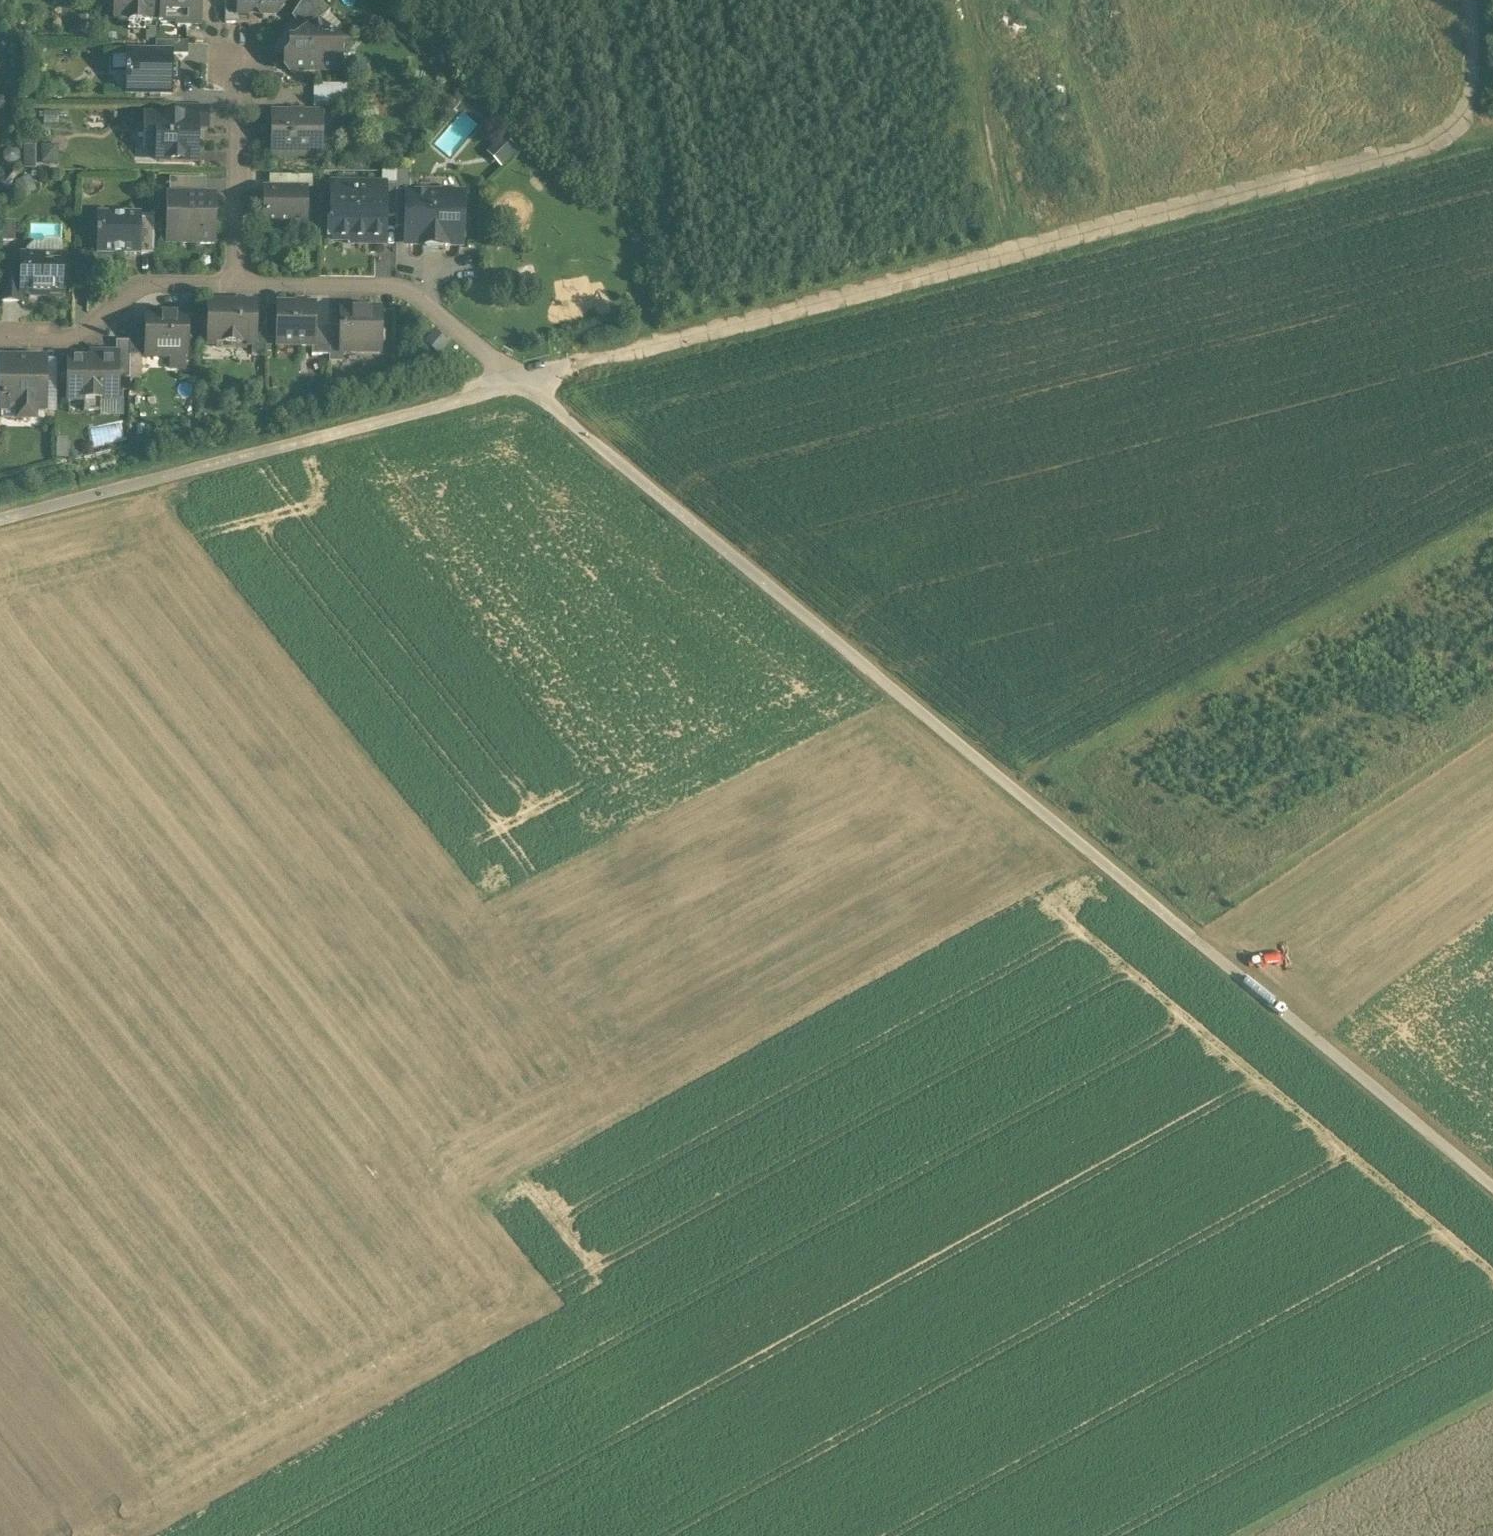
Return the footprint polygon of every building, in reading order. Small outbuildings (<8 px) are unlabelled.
[(119,21),(128,21),(128,25),(145,26),(145,21),(159,21),(159,0),(119,0),(119,21)] [(159,21),(159,24),(177,24),(177,28),(198,28),(199,0),(159,0),(159,21)] [(225,24),(249,24),(249,11),(238,10),(238,0),(225,0),(225,24)] [(238,10),(249,11),(260,10),(260,17),(275,17),(285,7),(285,0),(238,0),(238,10)] [(317,0),(303,0),(293,16),(307,31),(316,23),(319,25),(330,13),(317,0)] [(316,23),(307,31),(293,46),(290,46),(290,57),(286,61),(286,69),(291,73),(334,73),(334,61),(344,51),(319,25),(316,23)] [(188,44),(156,43),(156,55),(171,56),(171,57),(187,57),(188,44)] [(156,55),(127,55),(127,95),(170,96),(170,83),(176,82),(176,69),(171,69),(171,57),(171,56),(156,55)] [(346,86),(314,85),(313,108),(345,109),(346,86)] [(207,108),(176,108),(175,119),(195,120),(195,131),(207,131),(207,108)] [(320,115),(273,114),(273,157),(320,157),(320,115)] [(175,119),(147,119),(146,151),(158,151),(158,163),(194,164),(195,131),(195,120),(175,119)] [(311,178),(279,177),(279,189),(307,189),(311,189),(311,178)] [(396,185),(382,185),(382,187),(384,187),(384,218),(396,218),(396,193),(396,185)] [(382,187),(355,187),(355,192),(332,192),(332,220),(334,220),(334,241),(351,242),(351,244),(383,245),(384,218),(384,187),(382,187)] [(279,189),(264,189),(263,230),(306,230),(307,189),(279,189)] [(410,193),(396,193),(396,218),(396,230),(408,230),(408,197),(410,197),(410,193)] [(410,197),(408,197),(408,230),(407,245),(459,246),(460,198),(455,198),(451,194),(442,194),(438,197),(410,197)] [(214,197),(168,196),(167,220),(177,220),(177,244),(213,245),(214,197)] [(140,217),(98,216),(97,255),(139,256),(140,220),(140,217)] [(154,220),(140,220),(139,256),(153,256),(154,220)] [(61,259),(22,258),(22,275),(22,296),(50,296),(61,296),(61,259)] [(22,275),(1,275),(1,303),(22,303),(22,296),(22,275)] [(254,307),(210,307),(209,347),(252,347),(253,347),(253,327),(254,307)] [(314,308),(278,308),(277,347),(278,347),(278,343),(294,344),(294,348),(312,348),(313,348),(313,328),(314,308)] [(362,309),(342,308),(341,328),(341,353),(342,353),(365,353),(365,349),(377,349),(377,353),(379,353),(379,348),(383,344),(383,335),(379,331),(379,312),(362,312),(362,309)] [(185,316),(147,316),(147,330),(147,358),(172,358),(172,354),(183,355),(183,358),(185,359),(185,316)] [(265,327),(253,327),(253,347),(252,347),(251,357),(265,358),(265,327)] [(329,328),(313,328),(313,348),(312,348),(312,357),(329,357),(329,328)] [(341,328),(329,328),(329,357),(329,364),(342,364),(342,353),(341,353),(341,328)] [(147,330),(130,329),(129,343),(129,358),(130,358),(147,358),(147,330)] [(129,343),(116,343),(116,356),(117,356),(117,381),(129,381),(130,358),(129,358),(129,343)] [(99,362),(69,362),(68,403),(84,403),(84,414),(100,414),(101,403),(117,403),(117,381),(117,356),(116,356),(99,356),(99,362)] [(45,361),(1,361),(0,395),(0,416),(2,416),(17,416),(17,418),(22,423),(30,423),(35,418),(35,416),(44,417),(45,361)]
